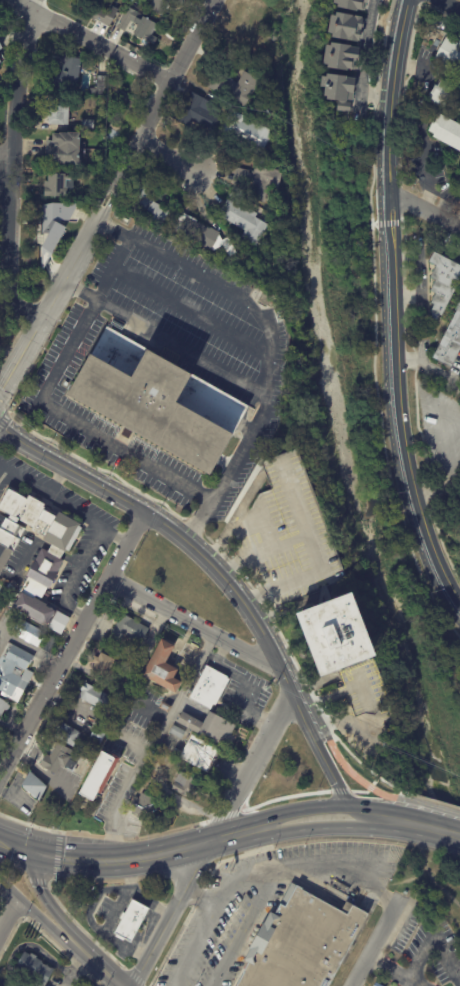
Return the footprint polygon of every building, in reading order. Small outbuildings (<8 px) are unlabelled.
[(72,8),(76,0),(96,0),(92,7),(108,16),(112,8),(120,12),(111,29),(72,8)] [(149,9),(154,0),(172,0),(162,17),(149,9)] [(336,6),(337,0),(369,0),(369,2),(367,2),(365,11),(360,10),(360,13),(340,10),(341,7),(336,6)] [(156,30),(153,36),(158,39),(155,46),(146,41),(145,42),(134,35),(139,26),(129,20),(123,31),(117,28),(128,8),(138,13),(137,15),(149,21),(149,20),(152,22),(158,26),(156,30)] [(365,23),(363,39),(361,39),(361,44),(334,40),(335,36),(330,35),(333,17),(338,18),(338,15),(364,18),(363,23),(365,23)] [(458,43),(459,44),(459,75),(435,62),(447,39),(457,44),(458,43)] [(361,50),(358,63),(356,63),(354,71),(349,70),(349,74),(329,71),(330,67),(325,66),(328,47),(333,48),(333,45),(361,50)] [(80,69),(78,89),(49,85),(50,74),(63,76),(65,56),(81,58),(80,69)] [(246,71),(261,80),(244,108),(206,86),(215,71),(221,75),(224,70),(232,75),(235,81),(239,83),(246,71)] [(92,75),(106,76),(106,94),(90,94),(91,75),(92,75)] [(356,79),(357,79),(355,94),(354,94),(353,101),(349,100),(349,103),(352,104),(351,113),(339,112),(339,104),(326,102),(328,89),(323,89),(324,78),(329,79),(329,76),(356,79)] [(430,100),(437,87),(439,88),(443,80),(458,88),(446,110),(429,101),(430,100)] [(118,88),(130,94),(130,95),(139,100),(131,114),(111,103),(118,88)] [(205,98),(225,111),(212,132),(195,122),(191,128),(174,118),(192,90),(205,98)] [(67,124),(59,124),(49,124),(49,118),(48,118),(48,115),(49,115),(50,105),(48,105),(48,102),(50,102),(50,96),(70,97),(69,124),(67,124)] [(248,144),(225,132),(236,111),(249,117),(247,121),(257,126),(259,123),(275,131),(266,149),(271,151),(268,157),(263,154),(262,155),(250,149),(251,146),(248,144)] [(441,116),(459,126),(459,152),(435,139),(437,137),(431,134),(441,116)] [(84,120),(95,120),(95,128),(84,128),(84,120)] [(82,132),(81,164),(67,164),(67,163),(52,162),(53,154),(50,154),(51,146),(56,146),(56,142),(54,142),(54,132),(61,133),(61,132),(69,132),(69,131),(82,132)] [(235,181),(237,167),(251,170),(251,173),(253,173),(254,171),(256,171),(257,165),(270,168),(271,167),(284,170),(281,186),(273,185),(273,186),(271,186),(267,203),(251,200),(255,180),(250,179),(249,185),(235,182),(235,181)] [(61,173),(67,173),(66,175),(72,175),(72,180),(67,180),(67,188),(69,188),(68,197),(45,196),(46,181),(49,181),(49,173),(61,173)] [(160,205),(164,207),(163,208),(170,212),(162,226),(127,207),(143,179),(155,185),(148,198),(160,205)] [(221,213),(228,199),(241,207),(240,208),(270,225),(257,246),(242,237),(246,231),(219,215),(221,213)] [(68,205),(68,208),(62,208),(62,214),(63,214),(63,219),(62,219),(62,234),(43,233),(44,205),(53,205),(53,203),(68,204),(68,205)] [(182,213),(221,233),(212,251),(172,230),(182,212),(182,213)] [(223,241),(229,237),(239,253),(231,258),(221,242),(223,241)] [(439,255),(459,267),(459,281),(437,322),(431,319),(434,314),(431,313),(435,305),(431,303),(436,294),(431,291),(436,280),(431,277),(437,266),(429,262),(434,252),(439,255)] [(434,354),(459,304),(459,349),(451,366),(432,356),(434,354)] [(247,407),(233,432),(237,434),(213,476),(134,432),(130,440),(122,435),(127,428),(69,395),(106,328),(149,351),(150,349),(195,374),(194,377),(247,407)] [(24,528),(0,572),(0,516),(5,519),(6,517),(9,519),(11,514),(0,508),(0,504),(9,489),(26,499),(28,495),(44,503),(42,506),(44,508),(44,509),(57,516),(59,512),(80,523),(79,526),(65,551),(64,551),(62,554),(59,559),(63,561),(56,573),(57,574),(49,589),(47,587),(41,599),(35,596),(35,597),(47,604),(46,606),(56,612),(57,611),(62,614),(63,610),(65,612),(64,615),(69,618),(60,634),(47,627),(48,626),(13,607),(21,592),(19,591),(27,577),(25,576),(41,547),(47,551),(49,547),(51,543),(43,539),(44,537),(31,530),(32,527),(19,519),(16,523),(24,528)] [(15,590),(12,593),(7,588),(14,581),(19,585),(15,590)] [(376,658),(325,678),(300,615),(358,592),(383,655),(376,658)] [(13,614),(9,620),(3,617),(7,610),(13,614)] [(150,631),(143,644),(126,634),(120,644),(110,638),(123,614),(151,630),(150,631)] [(47,638),(45,642),(43,641),(39,648),(17,636),(20,631),(15,628),(20,619),(48,634),(46,638),(47,638)] [(174,646),(177,648),(167,665),(180,672),(175,680),(184,685),(178,696),(144,678),(164,641),(174,646)] [(11,698),(0,692),(0,660),(9,643),(35,658),(28,672),(17,666),(13,673),(23,678),(23,679),(30,683),(26,690),(21,688),(20,691),(24,694),(19,704),(10,699),(11,698)] [(111,679),(110,680),(93,671),(102,653),(119,663),(111,679)] [(208,666),(232,679),(217,707),(215,705),(212,710),(191,699),(208,666)] [(101,691),(112,697),(105,712),(79,698),(86,684),(101,691)] [(1,718),(0,718),(0,699),(9,704),(8,705),(10,706),(11,707),(8,712),(5,711),(1,718)] [(165,704),(173,707),(169,714),(160,709),(163,703),(165,704)] [(120,714),(117,718),(109,714),(112,708),(120,713),(120,714)] [(236,727),(231,735),(235,737),(229,748),(200,732),(198,735),(177,723),(183,713),(203,724),(210,712),(236,727)] [(114,723),(109,731),(101,727),(106,718),(114,723)] [(63,724),(82,734),(81,735),(84,736),(82,739),(80,737),(79,739),(88,744),(83,753),(55,737),(62,723),(63,724)] [(174,726),(186,733),(182,740),(170,733),(174,726)] [(99,730),(106,734),(100,744),(90,739),(95,728),(99,730)] [(222,753),(209,776),(180,758),(193,736),(222,753)] [(66,768),(61,766),(56,775),(41,767),(47,755),(50,757),(51,756),(52,756),(58,743),(70,749),(67,755),(71,758),(66,768)] [(179,758),(174,755),(177,750),(182,752),(179,758)] [(96,804),(82,796),(105,753),(114,759),(116,756),(123,760),(104,796),(101,795),(96,804)] [(197,785),(192,793),(194,794),(190,801),(171,790),(175,783),(174,782),(180,771),(199,782),(197,785)] [(47,788),(39,803),(22,788),(30,773),(47,788)] [(149,799),(157,803),(147,822),(128,812),(136,798),(139,800),(142,794),(149,799)] [(368,914),(328,985),(235,985),(241,975),(247,963),(242,960),(270,913),(273,914),(279,903),(283,906),(295,886),(345,913),(349,905),(368,914)] [(132,902),(147,909),(130,941),(116,933),(132,902)] [(45,985),(44,985),(37,985),(38,983),(15,970),(25,951),(31,954),(32,951),(39,955),(37,958),(43,961),(42,962),(55,969),(46,985),(45,985)]
